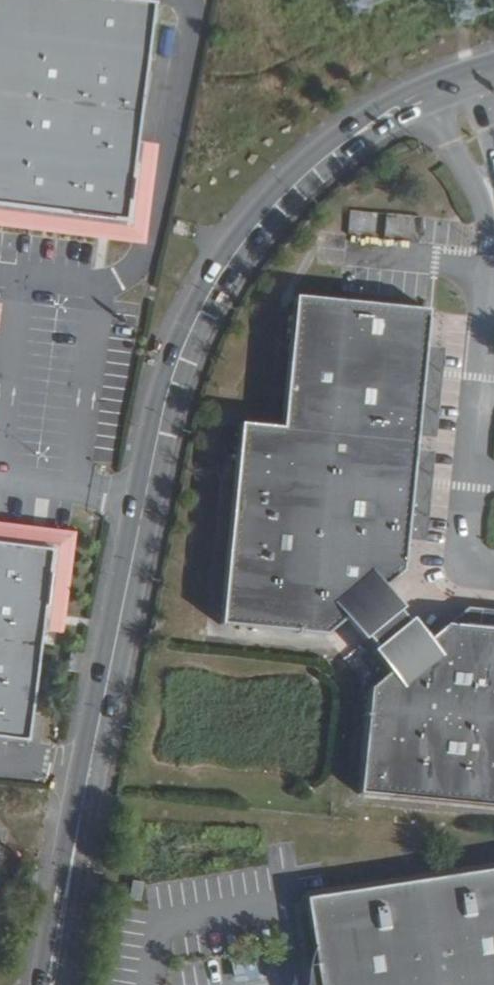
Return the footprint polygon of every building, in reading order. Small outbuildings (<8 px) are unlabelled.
[(78,0),(0,0),(0,211),(123,225),(148,8),(78,0)] [(220,625),(328,636),(345,622),(402,576),(406,575),(433,308),(341,299),(298,295),(283,424),(243,421),(220,625)] [(450,345),(430,343),(420,438),(438,441),(450,345)] [(440,447),(419,447),(410,541),(440,447)] [(0,547),(0,739),(30,743),(53,553),(0,547)] [(407,608),(388,587),(345,622),(363,645),(368,642),(374,648),(373,656),(387,673),(432,636),(416,617),(409,618),(405,612),(407,608)] [(493,626),(493,609),(481,608),(478,625),(493,626)] [(359,793),(493,807),(493,626),(478,625),(449,622),(432,636),(387,673),(370,687),(359,793)] [(306,900),(313,949),(319,984),(493,984),(493,871),(306,900)] [(133,889),(131,900),(141,903),(145,884),(134,882),(133,889)] [(37,888),(26,886),(23,904),(34,905),(37,888)] [(313,949),(311,957),(309,964),(308,971),(307,978),(307,984),(319,984),(313,949)]
